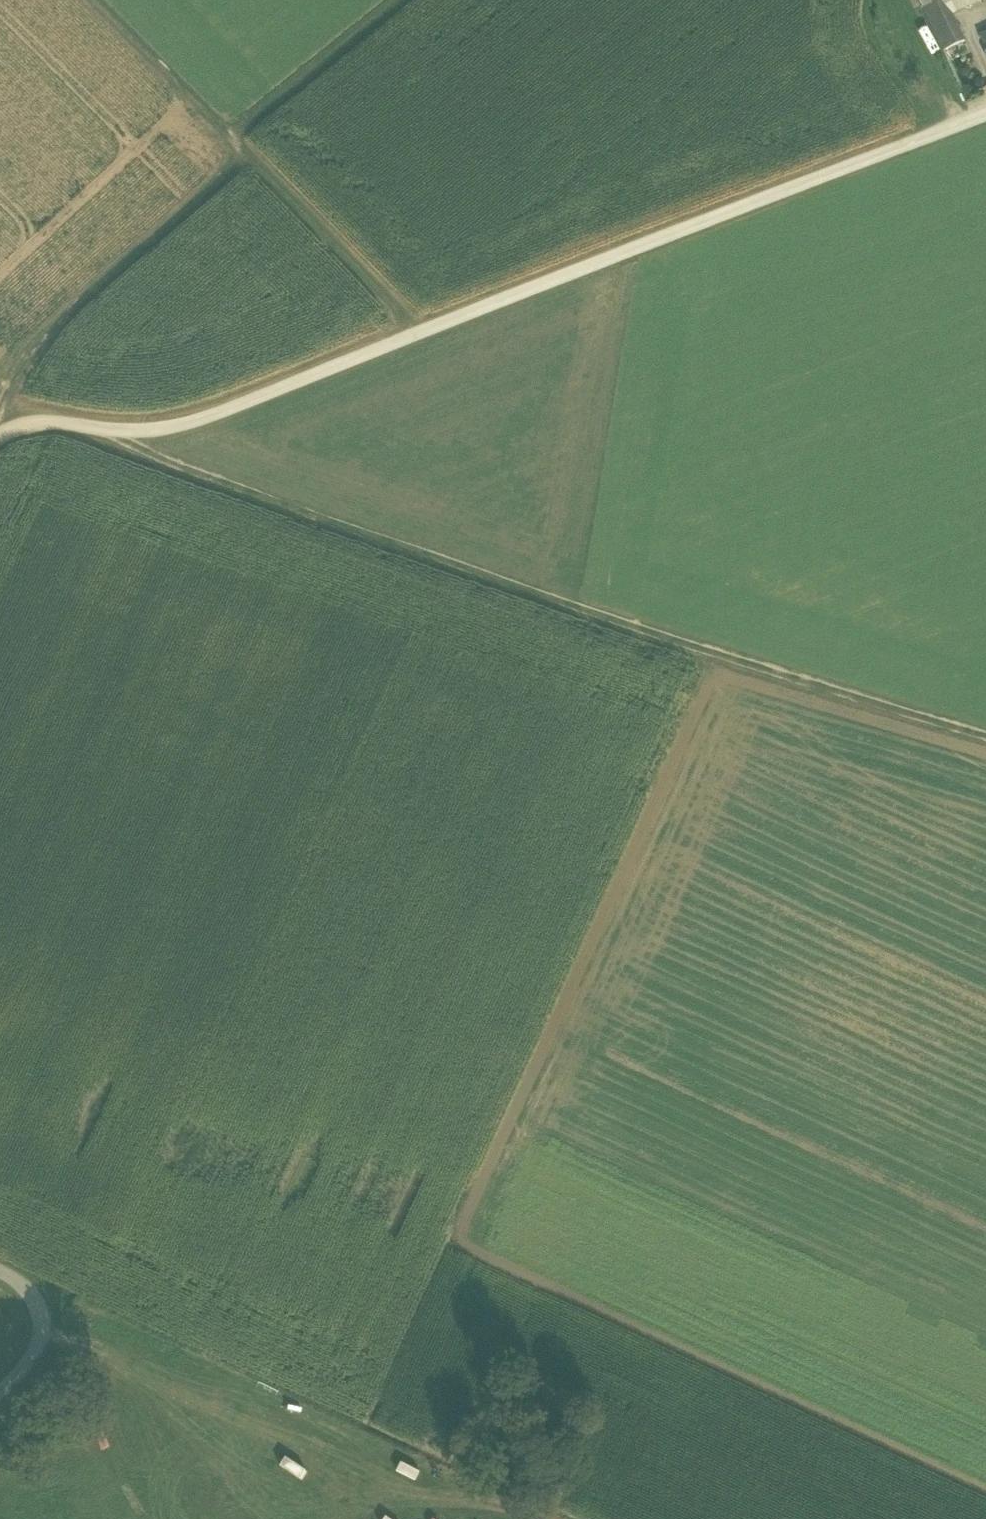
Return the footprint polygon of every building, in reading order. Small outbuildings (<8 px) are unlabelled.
[(941,0),(918,0),(922,9),(941,0)] [(922,9),(943,53),(968,41),(955,15),(985,0),(941,0),(922,9)]
